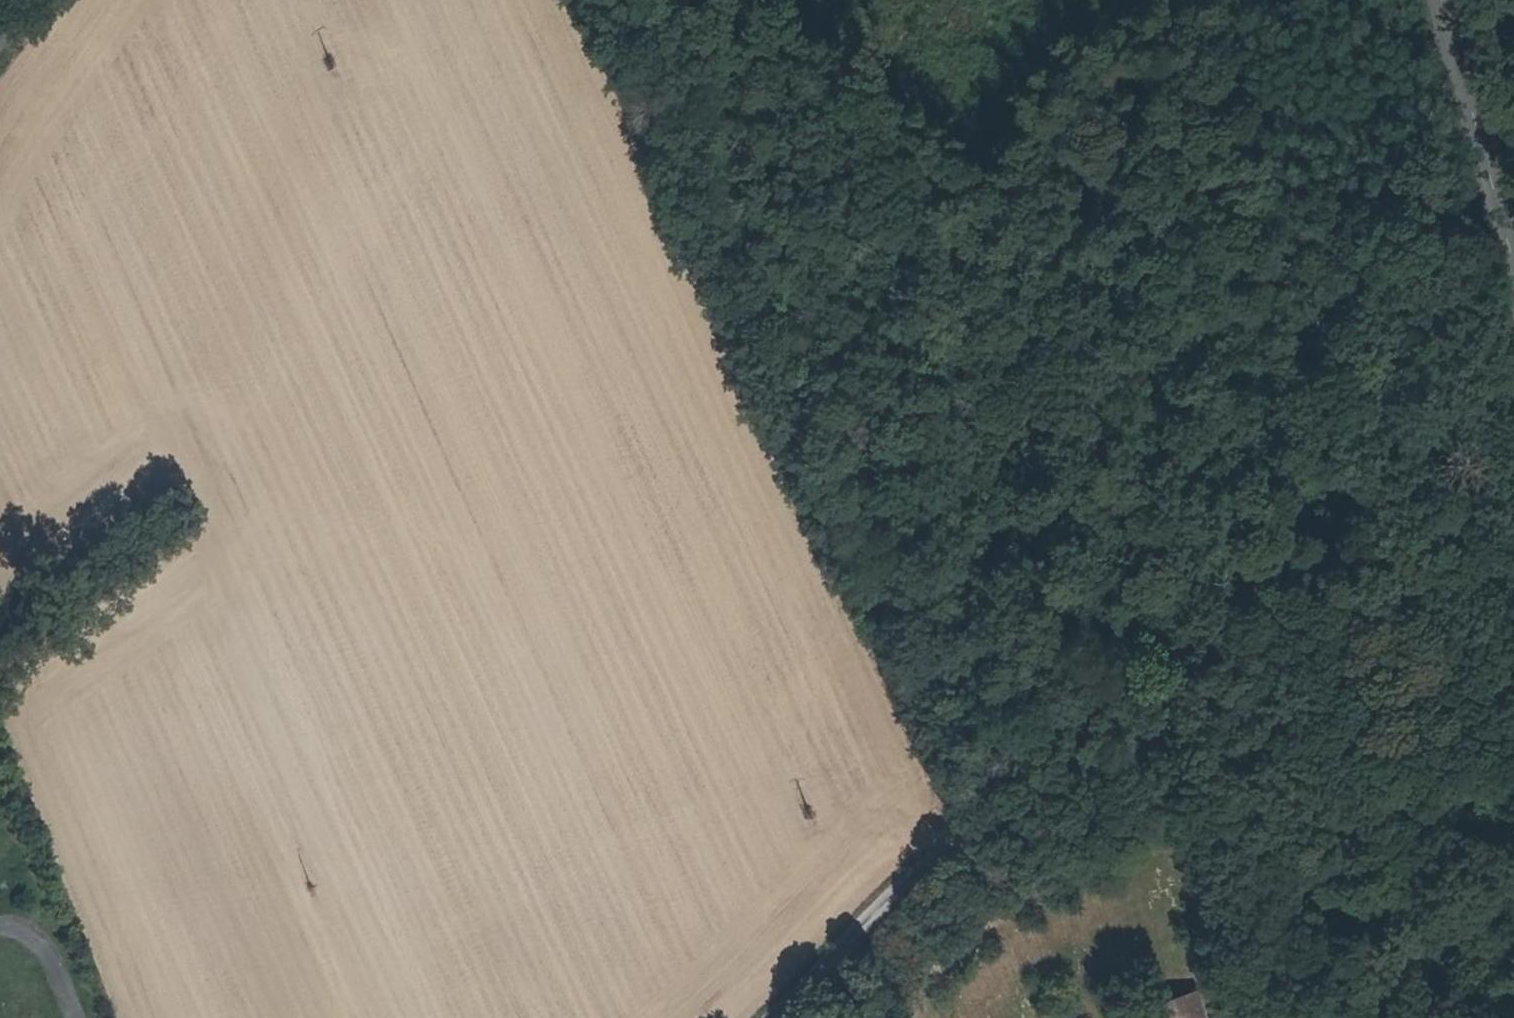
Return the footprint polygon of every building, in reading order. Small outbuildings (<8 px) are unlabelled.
[(1172,1008),(1206,996),(1203,984),(1156,997),(1162,1017),(1174,1017),(1172,1008)] [(1174,1017),(1212,1017),(1206,996),(1172,1008),(1174,1017)]
